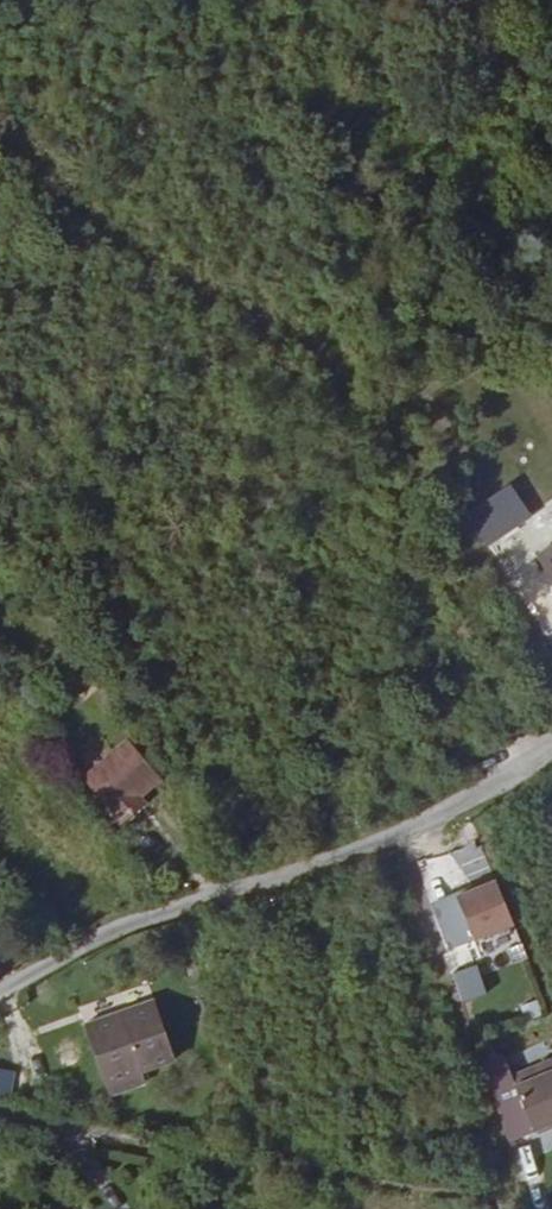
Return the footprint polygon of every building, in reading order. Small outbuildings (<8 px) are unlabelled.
[(480,536),(510,516),(494,493),(465,513),(480,536)] [(536,555),(551,588),(551,547),(536,555)] [(191,735),(148,776),(189,819),(206,803),(200,796),(205,791),(226,772),(191,735)] [(205,791),(200,796),(206,803),(211,797),(205,791)] [(473,943),(514,929),(496,883),(455,897),(473,943)] [(478,964),(456,970),(465,999),(486,992),(478,964)] [(86,1031),(156,1005),(153,1000),(84,1025),(86,1031)] [(141,1071),(175,1060),(175,1059),(156,1005),(86,1031),(109,1095),(145,1082),(143,1075),(142,1073),(141,1071)] [(550,1059),(509,1076),(533,1132),(551,1124),(551,1062),(550,1059)] [(9,1088),(8,1066),(0,1066),(0,1088),(9,1088)] [(489,1095),(503,1132),(526,1123),(513,1086),(489,1095)]
